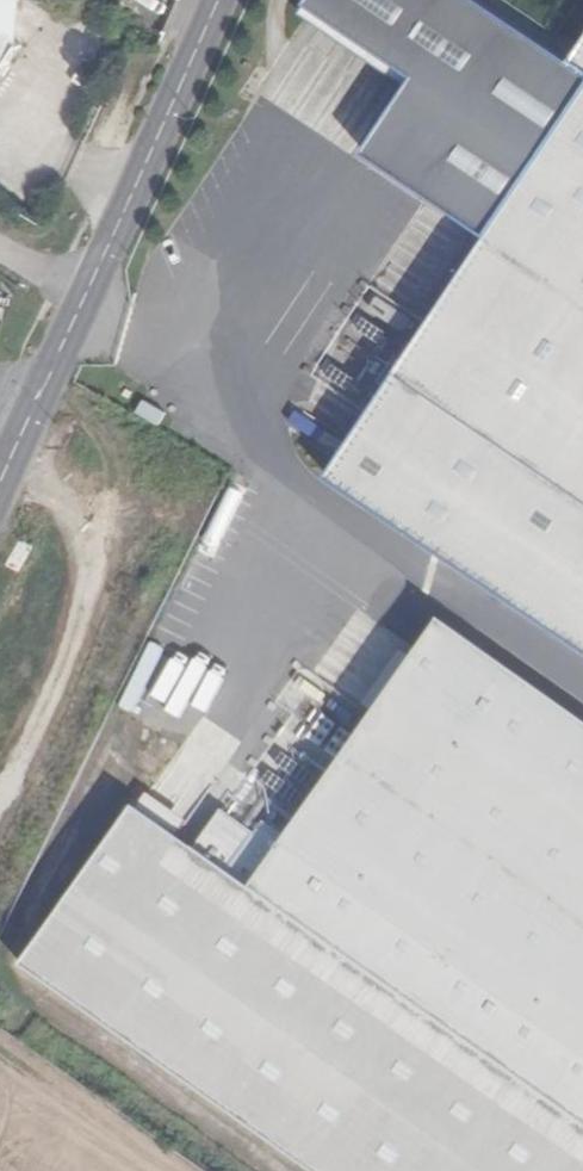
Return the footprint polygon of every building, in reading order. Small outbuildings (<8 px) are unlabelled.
[(574,57),(490,0),(311,0),(416,72),(365,148),(490,233),(327,473),(582,648),(582,43),(574,57)] [(485,650),(447,625),(420,662),(379,719),(293,840),(268,822),(231,873),(336,944),(582,1111),(582,716),(485,650)] [(366,710),(379,719),(420,662),(407,653),(366,710)] [(203,724),(162,793),(175,801),(216,732),(203,724)]
